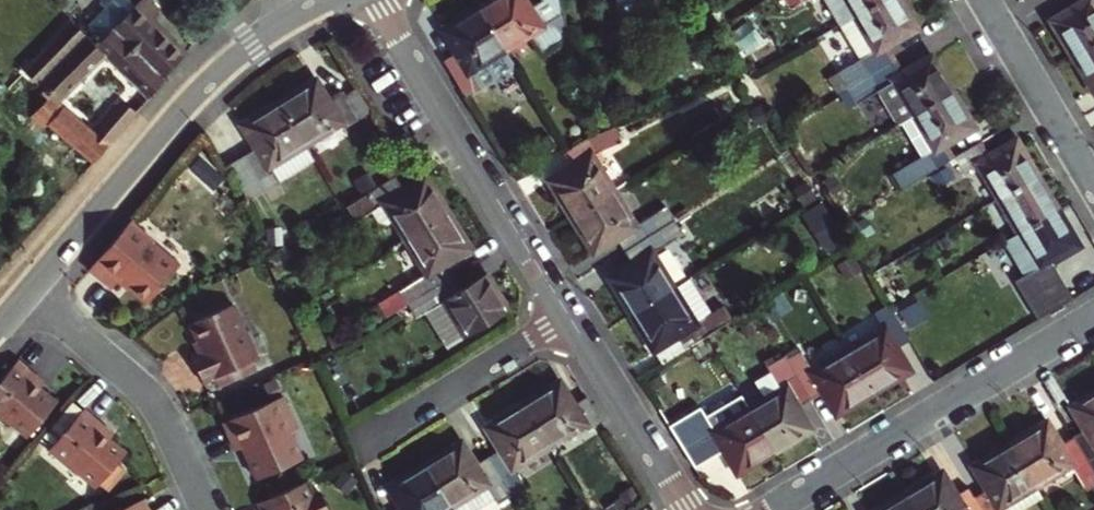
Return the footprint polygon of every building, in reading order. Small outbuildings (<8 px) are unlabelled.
[(147,97),(165,76),(163,74),(183,54),(147,19),(158,8),(151,0),(139,0),(137,3),(134,0),(103,0),(107,4),(89,22),(102,37),(96,42),(94,44),(105,55),(147,97)] [(484,2),(510,44),(513,42),(535,28),(537,30),(548,48),(574,32),(567,0),(538,0),(534,2),(533,0),(488,0),(484,2)] [(857,13),(878,48),(836,73),(845,87),(851,83),(871,70),(897,54),(889,41),(917,24),(903,0),(878,0),(857,13)] [(857,13),(878,0),(849,0),(857,13)] [(1093,40),(1093,0),(1078,0),(1079,1),(1050,18),(1071,54),(1093,40)] [(484,2),(448,24),(462,47),(448,55),(469,89),(484,80),(485,82),(520,61),(518,57),(510,44),(484,2)] [(52,126),(94,160),(119,131),(136,110),(124,99),(97,131),(61,101),(105,55),(94,44),(96,42),(74,21),(9,86),(52,126)] [(1071,54),(1091,88),(1093,86),(1093,40),(1071,54)] [(871,70),(851,83),(861,99),(880,87),(901,122),(904,120),(956,87),(934,52),(905,69),(897,54),(871,70)] [(321,74),(284,96),(309,138),(345,116),(348,122),(363,113),(348,88),(334,96),(321,74)] [(361,80),(348,88),(363,113),(376,105),(361,80)] [(956,87),(904,120),(924,154),(896,172),(905,188),(957,155),(948,140),(978,122),(956,87)] [(274,159),(309,138),(284,96),(248,119),(261,141),(234,157),(252,193),(284,174),(274,159)] [(554,174),(576,211),(617,185),(597,151),(601,147),(627,136),(618,122),(598,130),(595,131),(571,145),(568,148),(576,161),(554,174)] [(982,159),(1002,192),(1041,169),(1021,136),(992,153),(984,138),(960,153),(968,167),(982,159)] [(319,153),(309,138),(274,159),(284,174),(319,153)] [(1062,202),(1041,169),(1002,192),(1023,227),(1062,202)] [(389,197),(411,232),(452,207),(430,170),(408,184),(400,170),(351,200),(360,215),(389,197)] [(639,220),(617,185),(576,211),(598,247),(621,233),(628,246),(679,215),(670,201),(639,220)] [(680,209),(682,213),(693,206),(690,202),(680,209)] [(1084,238),(1062,202),(1023,227),(1009,235),(1031,271),(1039,284),(1063,269),(1055,256),(1084,238)] [(682,213),(684,216),(695,210),(693,206),(682,213)] [(403,284),(412,298),(460,269),(452,256),(474,243),(452,207),(411,232),(432,267),(403,284)] [(688,229),(679,215),(628,246),(636,259),(614,272),(636,308),(678,283),(656,248),(688,229)] [(132,218),(92,267),(115,287),(122,278),(149,301),(182,263),(155,240),(156,239),(132,218)] [(467,282),(460,269),(412,298),(420,311),(448,294),(471,331),(512,305),(490,268),(467,282)] [(699,318),(678,283),(636,308),(658,345),(681,331),(689,344),(710,331),(737,315),(728,300),(699,318)] [(887,324),(852,345),(877,387),(913,366),(900,344),(914,336),(895,304),(893,300),(878,309),(887,324)] [(236,302),(193,321),(205,350),(194,355),(206,381),(217,376),(229,371),(233,380),(258,369),(254,360),(261,357),(236,302)] [(840,409),(877,387),(852,345),(817,366),(805,346),(792,354),(815,394),(827,387),(840,409)] [(801,402),(815,394),(792,354),(789,350),(771,361),(785,385),(753,404),(778,446),(814,424),(801,402)] [(20,360),(0,385),(0,414),(12,425),(15,422),(31,435),(59,401),(43,387),(30,377),(35,372),(20,360)] [(229,371),(217,376),(221,386),(233,380),(229,371)] [(47,382),(35,372),(30,377),(43,387),(47,382)] [(563,377),(527,399),(553,440),(588,419),(591,424),(606,415),(590,390),(577,399),(563,377)] [(1076,403),(1089,425),(1077,433),(1093,459),(1093,458),(1093,392),(1076,403)] [(285,395),(226,421),(238,450),(247,446),(261,478),(305,458),(294,434),(302,431),(285,395)] [(504,443),(492,451),(515,489),(529,481),(518,462),(553,440),(527,399),(491,421),(504,443)] [(73,401),(44,436),(54,444),(82,409),(73,401)] [(741,467),(778,446),(753,404),(718,425),(714,419),(683,438),(698,462),(728,445),(741,467)] [(96,486),(98,483),(102,478),(111,485),(121,473),(112,466),(115,462),(125,450),(108,437),(94,425),(100,419),(84,406),(82,409),(54,444),(50,448),(56,453),(55,455),(78,474),(79,472),(96,486)] [(1093,459),(1077,433),(1064,440),(1051,418),(1014,440),(1040,483),(1075,462),(1088,484),(1093,480),(1093,461),(1093,459)] [(94,425),(108,437),(114,430),(100,419),(94,425)] [(465,436),(429,459),(455,500),(490,478),(499,493),(502,498),(515,489),(492,451),(479,458),(465,436)] [(1040,483),(1014,440),(978,462),(991,484),(978,492),(988,509),(1008,509),(1004,504),(1040,483)] [(455,500),(429,459),(393,481),(406,503),(395,509),(438,509),(455,500)] [(124,469),(115,462),(112,466),(121,473),(124,469)] [(978,492),(972,482),(959,490),(946,468),(909,490),(921,509),(988,509),(978,492)] [(107,490),(111,485),(102,478),(98,483),(107,490)] [(455,500),(461,509),(471,509),(499,493),(490,478),(455,500)] [(261,501),(265,509),(335,509),(326,490),(316,494),(310,479),(261,501)] [(1046,494),(1040,483),(1004,504),(1008,509),(1019,509),(1046,494)] [(909,490),(876,509),(921,509),(909,490)] [(146,497),(117,509),(152,509),(146,497)]
